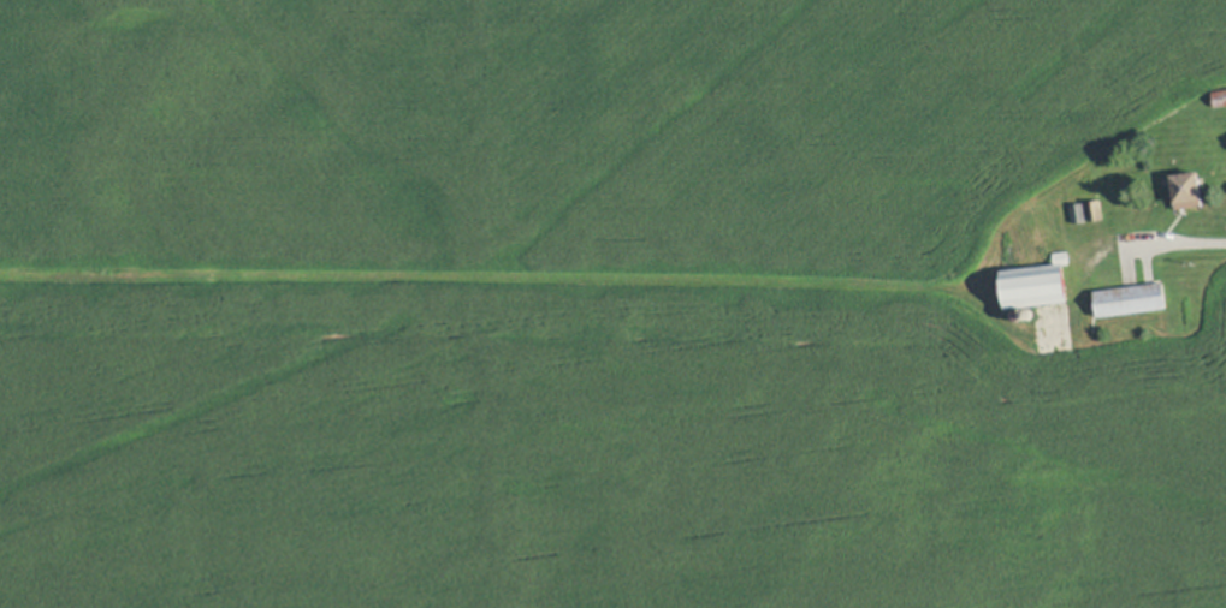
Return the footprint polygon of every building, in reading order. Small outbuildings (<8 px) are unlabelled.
[(1213,90),(1225,88),(1225,104),(1215,106),(1213,90)] [(1203,199),(1175,204),(1171,174),(1198,171),(1203,199)] [(1104,217),(1090,220),(1086,201),(1102,198),(1104,217)] [(1088,217),(1074,220),(1071,203),(1084,201),(1088,217)] [(1070,262),(1055,262),(1055,250),(1068,250),(1070,262)] [(1070,299),(1007,308),(1002,273),(1065,264),(1070,299)] [(1166,306),(1098,316),(1095,291),(1162,281),(1166,306)] [(1030,308),(1031,309),(1032,309),(1033,309),(1033,310),(1035,310),(1035,311),(1036,312),(1036,314),(1036,315),(1036,316),(1035,317),(1035,318),(1033,318),(1033,320),(1032,320),(1031,321),(1030,321),(1029,321),(1027,320),(1026,320),(1025,318),(1025,317),(1024,316),(1024,315),(1024,314),(1024,312),(1025,311),(1025,310),(1026,310),(1026,309),(1027,309),(1029,309),(1030,308)] [(1018,310),(1019,310),(1020,310),(1020,311),(1021,311),(1021,312),(1023,312),(1023,314),(1023,315),(1023,316),(1023,317),(1021,318),(1021,320),(1020,320),(1019,321),(1018,321),(1017,321),(1017,320),(1015,320),(1014,320),(1014,318),(1014,317),(1013,317),(1013,316),(1013,315),(1013,314),(1014,312),(1014,311),(1015,311),(1017,310),(1018,310)]
